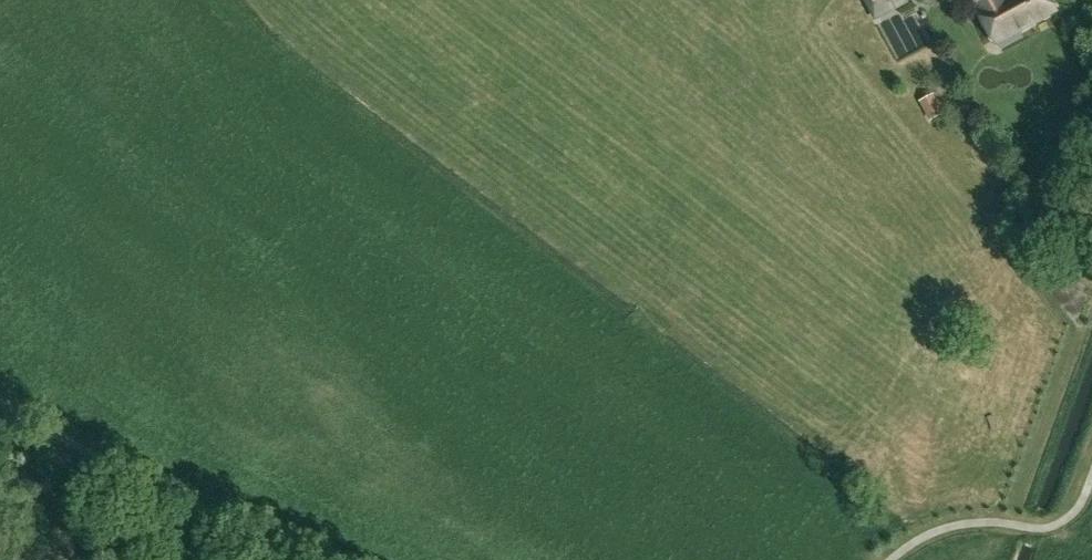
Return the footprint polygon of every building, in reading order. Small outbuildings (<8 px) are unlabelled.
[(875,6),(880,14),(906,0),(871,0),(875,6)] [(980,7),(979,7),(993,32),(1016,20),(1022,31),(1058,12),(1051,0),(977,0),(980,7)] [(923,101),(931,118),(942,112),(934,96),(923,101)]
